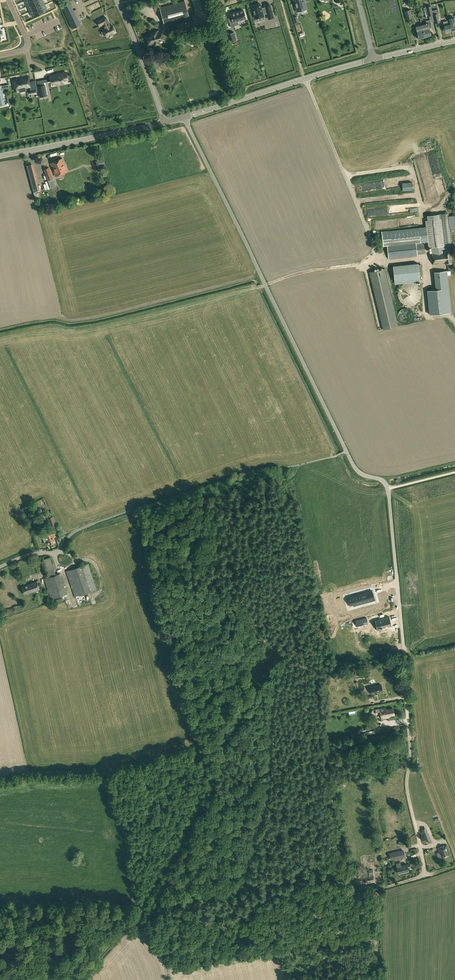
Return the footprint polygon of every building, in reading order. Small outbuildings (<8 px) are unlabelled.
[(185,0),(161,7),(166,27),(175,25),(190,21),(190,20),(185,0)] [(196,10),(194,11),(199,28),(217,23),(211,0),(193,0),(196,10)] [(296,11),(307,8),(304,0),(293,0),(296,11)] [(35,2),(27,5),(30,11),(37,8),(35,2)] [(70,3),(62,7),(72,28),(76,26),(75,23),(79,21),(70,3)] [(260,3),(252,6),(256,18),(264,16),(263,15),(267,14),(269,19),(273,17),(269,4),(265,5),(265,7),(261,8),(260,3)] [(45,4),(37,8),(40,13),(47,10),(45,4)] [(430,6),(424,8),(424,11),(427,10),(429,16),(433,15),(430,6)] [(37,8),(30,11),(32,16),(40,13),(37,8)] [(410,9),(404,11),(406,20),(413,18),(410,9)] [(230,17),(228,18),(230,28),(234,27),(233,26),(238,24),(237,21),(246,18),(244,10),(230,14),(230,17)] [(97,21),(100,26),(104,24),(105,28),(103,29),(104,31),(102,32),(104,36),(106,35),(107,37),(108,36),(109,37),(110,37),(112,36),(113,35),(113,34),(116,32),(112,25),(109,27),(107,23),(108,22),(106,17),(97,21)] [(426,24),(422,25),(425,37),(431,36),(429,28),(432,27),(430,19),(426,21),(426,24)] [(449,20),(443,22),(444,25),(446,32),(451,31),(449,20)] [(422,25),(416,26),(419,39),(425,37),(422,25)] [(152,35),(147,37),(149,45),(153,44),(152,42),(164,39),(161,31),(158,32),(158,31),(151,32),(152,35)] [(234,32),(227,34),(229,42),(236,40),(234,32)] [(192,34),(184,36),(187,44),(195,42),(192,34)] [(57,75),(51,76),(52,81),(56,80),(57,84),(64,83),(63,81),(68,80),(66,72),(57,74),(57,75)] [(17,79),(12,80),(14,91),(19,90),(19,88),(25,87),(26,87),(30,86),(29,79),(29,77),(21,78),(21,80),(17,81),(17,79)] [(45,85),(38,86),(40,96),(47,95),(45,85)] [(63,158),(50,163),(56,176),(68,171),(63,158)] [(49,167),(44,169),(48,180),(53,178),(49,167)] [(431,247),(433,265),(452,263),(450,250),(444,250),(444,249),(450,249),(449,245),(452,245),(448,213),(427,215),(428,217),(425,217),(428,248),(431,247)] [(381,231),(383,246),(387,246),(389,259),(417,256),(417,254),(425,253),(424,244),(421,241),(420,227),(381,231)] [(418,262),(393,265),(394,283),(420,280),(419,275),(422,274),(421,263),(418,263),(418,262)] [(370,272),(383,330),(398,326),(385,269),(370,272)] [(430,314),(451,312),(447,271),(434,272),(436,289),(427,290),(430,314)] [(398,294),(399,298),(401,301),(404,304),(407,305),(412,305),(415,304),(419,301),(421,297),(421,293),(420,289),(419,287),(416,284),(412,282),(408,282),(404,283),(401,286),(398,290),(398,294)] [(397,314),(397,316),(397,318),(398,319),(399,321),(400,322),(402,323),(404,324),(406,324),(407,324),(409,324),(410,323),(412,322),(413,321),(413,319),(414,317),(414,315),(413,313),(413,311),(412,310),(410,309),(409,308),(407,308),(406,308),(404,308),(402,309),(400,310),(399,311),(398,313),(397,314)] [(57,525),(53,516),(47,519),(51,527),(57,525)] [(52,531),(44,534),(47,541),(49,545),(56,542),(54,537),(53,534),(52,531)] [(44,559),(50,577),(56,574),(50,557),(44,559)] [(66,571),(74,597),(97,589),(88,563),(66,571)] [(56,574),(50,577),(44,578),(51,599),(67,594),(60,573),(56,574)] [(24,594),(40,589),(37,581),(21,586),(24,594)] [(368,601),(369,601),(375,599),(373,591),(359,594),(352,596),(354,604),(354,605),(364,602),(368,601)] [(357,626),(368,623),(367,617),(355,620),(357,626)] [(377,632),(381,631),(381,629),(390,627),(391,629),(391,628),(388,618),(388,619),(374,623),(374,622),(376,632),(377,632)] [(375,694),(378,693),(383,692),(381,685),(370,687),(372,694),(375,693),(375,694)] [(393,708),(386,709),(386,708),(376,710),(376,714),(380,713),(381,719),(388,717),(387,716),(394,714),(393,708)] [(450,855),(447,845),(438,848),(439,852),(437,853),(438,858),(441,857),(450,855)] [(407,864),(404,865),(401,866),(400,863),(396,864),(398,874),(405,872),(409,871),(408,868),(411,867),(410,865),(407,865),(407,864)] [(364,875),(365,883),(374,882),(374,875),(373,875),(373,873),(373,870),(368,870),(369,874),(369,875),(364,875)]
